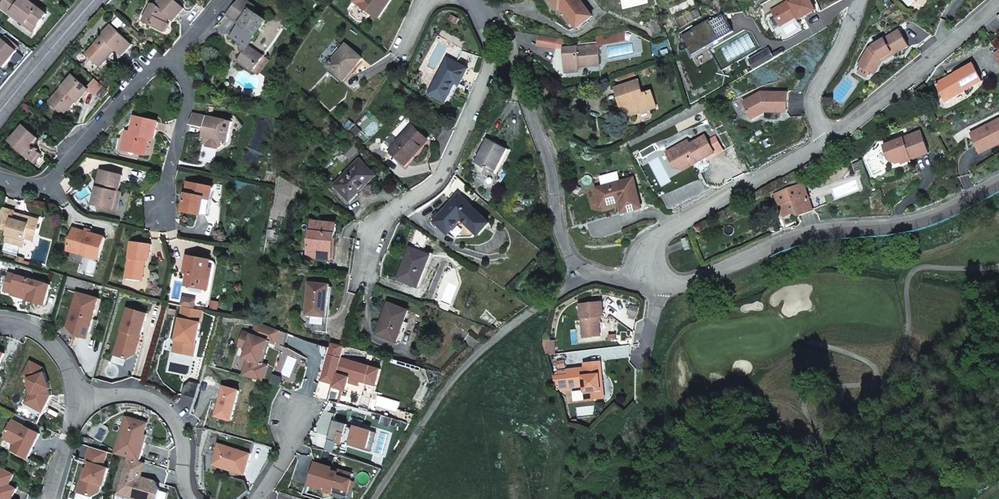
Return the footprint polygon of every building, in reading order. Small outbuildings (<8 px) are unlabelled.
[(11,15),(13,13),(26,23),(24,25),(33,32),(46,14),(27,0),(23,0),(6,0),(1,7),(11,15)] [(184,9),(174,0),(160,0),(156,5),(152,4),(144,21),(165,31),(169,24),(168,23),(170,18),(174,21),(184,9)] [(246,0),(240,0),(227,14),(241,24),(233,36),(243,44),(241,46),(241,51),(244,53),(238,61),(258,75),(269,60),(250,47),(267,20),(254,11),(256,7),(246,0)] [(391,0),(367,0),(363,6),(379,18),(391,0)] [(593,16),(581,0),(552,0),(555,4),(558,1),(578,27),(593,16)] [(13,13),(11,15),(24,25),(26,23),(13,13)] [(103,34),(104,35),(106,36),(103,39),(102,37),(95,44),(86,54),(101,67),(116,50),(122,56),(132,45),(110,25),(103,34)] [(880,60),(891,53),(893,55),(908,46),(898,30),(867,49),(858,65),(872,73),(880,60)] [(540,36),(539,45),(553,47),(555,38),(540,36)] [(3,66),(16,51),(0,38),(0,64),(3,66)] [(774,59),(784,53),(776,40),(767,46),(768,49),(774,59)] [(328,66),(345,80),(363,59),(346,44),(328,66)] [(580,67),(600,65),(598,45),(565,48),(567,73),(580,72),(580,67)] [(719,68),(728,63),(720,48),(711,53),(719,68)] [(750,60),(755,69),(774,59),(768,49),(750,60)] [(460,86),(468,70),(447,59),(429,94),(445,102),(455,83),(460,86)] [(945,94),(948,100),(981,81),(971,64),(954,73),(955,75),(951,78),(948,77),(935,84),(940,93),(945,94)] [(618,77),(619,81),(635,75),(633,71),(618,77)] [(49,103),(54,107),(60,108),(65,113),(76,101),(78,102),(89,90),(94,95),(103,86),(95,79),(87,89),(73,76),(49,103)] [(632,111),(633,115),(657,107),(651,91),(643,94),(638,81),(616,88),(621,106),(629,103),(632,111)] [(787,112),(787,92),(761,92),(743,102),(752,117),(760,112),(766,112),(787,112)] [(945,102),(948,100),(945,94),(940,93),(945,102)] [(624,113),(632,111),(629,103),(621,106),(624,113)] [(60,108),(54,107),(63,115),(65,113),(60,108)] [(232,122),(194,114),(191,125),(204,128),(202,137),(204,137),(203,143),(205,146),(217,149),(221,147),(222,141),(228,142),(232,122)] [(126,132),(123,146),(138,150),(140,153),(146,155),(149,141),(147,141),(148,137),(150,138),(155,139),(159,122),(136,117),(132,133),(126,132)] [(970,132),(980,152),(998,142),(998,118),(970,132)] [(10,141),(33,161),(39,153),(31,146),(38,138),(24,126),(10,141)] [(407,165),(429,140),(413,126),(391,150),(407,165)] [(929,151),(920,130),(883,144),(889,159),(896,162),(910,157),(911,158),(929,151)] [(691,160),(697,157),(699,160),(706,156),(714,151),(712,148),(708,140),(704,134),(688,143),(686,139),(665,151),(675,167),(684,169),(694,163),(691,160)] [(715,136),(708,140),(712,148),(714,151),(706,156),(707,158),(722,149),(715,136)] [(495,172),(506,149),(487,139),(476,162),(495,172)] [(39,153),(33,161),(35,163),(41,155),(39,153)] [(345,207),(375,176),(359,161),(329,192),(345,207)] [(122,192),(119,192),(123,176),(101,171),(93,204),(117,210),(122,192)] [(632,177),(595,187),(600,206),(611,203),(613,199),(618,198),(622,212),(641,207),(632,177)] [(183,211),(207,216),(213,188),(188,182),(183,211)] [(802,182),(774,193),(782,214),(785,216),(794,213),(799,215),(813,209),(802,182)] [(479,236),(491,223),(459,194),(435,221),(449,234),(462,220),(479,236)] [(0,220),(0,229),(8,231),(7,235),(15,238),(13,244),(23,247),(26,238),(34,241),(39,221),(14,214),(15,212),(3,209),(0,220)] [(333,259),(337,224),(313,222),(309,256),(333,259)] [(73,229),(68,247),(85,252),(84,255),(99,260),(106,238),(73,229)] [(274,231),(267,230),(266,237),(273,238),(274,231)] [(429,237),(418,230),(399,279),(418,286),(430,256),(423,253),(429,237)] [(5,241),(13,244),(15,238),(7,235),(5,241)] [(682,238),(686,248),(691,246),(687,236),(682,238)] [(149,262),(152,245),(132,242),(127,279),(144,281),(146,262),(149,262)] [(188,256),(185,268),(189,268),(188,273),(186,285),(208,290),(212,269),(209,268),(211,260),(188,256)] [(10,273),(6,287),(14,289),(12,293),(29,298),(29,300),(46,305),(52,285),(10,273)] [(306,330),(325,332),(330,285),(310,283),(306,330)] [(78,335),(89,338),(100,299),(78,293),(68,326),(78,335)] [(602,316),(600,300),(597,300),(579,302),(582,337),(599,335),(597,316),(602,316)] [(397,342),(409,311),(389,303),(377,334),(397,342)] [(204,311),(183,307),(174,352),(195,356),(204,311)] [(128,308),(114,356),(127,360),(136,355),(140,344),(136,343),(138,336),(141,337),(148,314),(128,308)] [(271,342),(284,347),(288,334),(280,331),(256,323),(252,335),(251,335),(243,358),(247,360),(244,370),(260,375),(263,364),(260,363),(267,341),(271,342)] [(260,363),(263,364),(271,342),(267,341),(260,363)] [(602,389),(601,380),(599,380),(598,374),(601,374),(600,371),(599,360),(582,362),(583,366),(566,368),(566,373),(567,382),(568,386),(582,385),(583,399),(601,397),(600,389),(602,389)] [(28,405),(43,412),(52,395),(50,389),(52,389),(44,368),(31,361),(24,376),(28,378),(34,394),(28,405)] [(260,375),(244,370),(242,376),(263,382),(268,366),(263,364),(260,375)] [(556,384),(567,382),(566,373),(560,374),(559,369),(556,369),(555,376),(556,384)] [(224,386),(216,417),(232,421),(240,391),(224,386)] [(13,420),(4,438),(12,442),(13,440),(17,442),(13,450),(28,458),(40,434),(13,420)] [(218,444),(212,463),(228,468),(227,470),(245,475),(251,454),(218,444)] [(109,452),(91,447),(86,462),(90,463),(88,470),(85,469),(78,492),(93,497),(99,493),(102,484),(104,485),(109,468),(104,467),(109,452)] [(127,458),(117,494),(134,498),(158,498),(160,490),(156,481),(144,478),(143,480),(141,479),(141,477),(138,476),(143,462),(127,458)] [(353,474),(319,464),(317,470),(313,469),(308,486),(334,493),(335,487),(350,491),(353,481),(352,480),(353,474)] [(3,497),(6,496),(12,498),(17,489),(9,485),(15,474),(0,466),(0,498),(2,498),(3,497)] [(335,487),(334,493),(348,497),(350,491),(335,487)]
